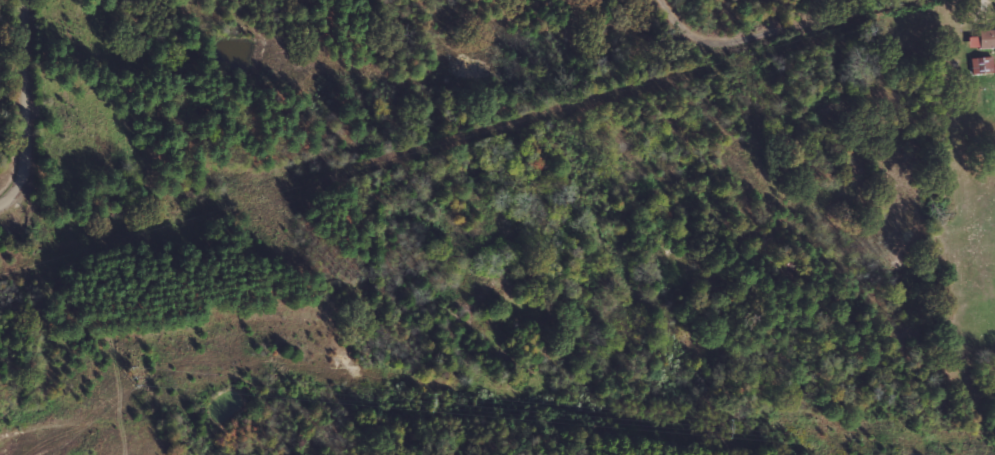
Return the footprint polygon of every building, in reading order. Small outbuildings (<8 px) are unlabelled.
[(980,49),(994,48),(994,30),(979,31),(980,49)] [(994,72),(993,58),(972,59),(973,73),(994,72)]
